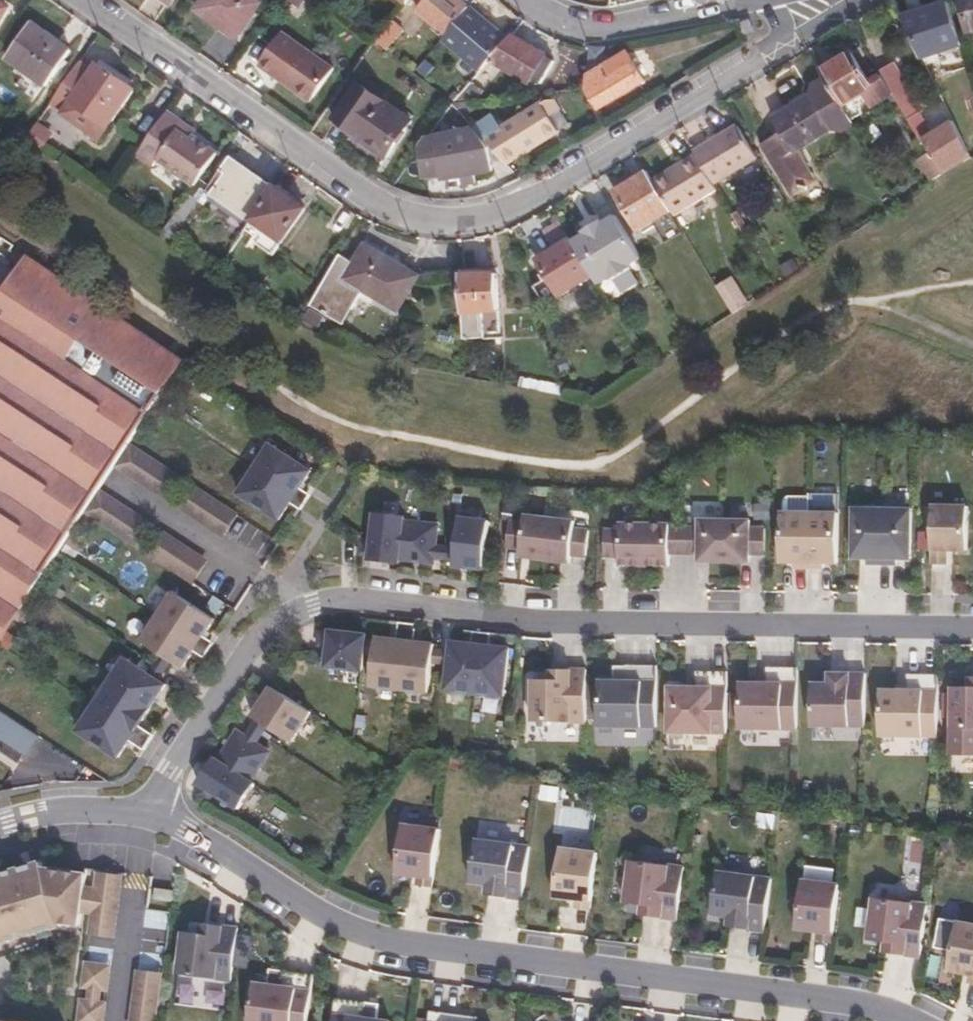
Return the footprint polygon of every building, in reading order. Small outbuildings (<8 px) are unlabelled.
[(231,39),(259,4),(253,0),(205,0),(197,11),(231,39)] [(420,14),(447,40),(445,44),(483,76),(488,69),(527,90),(529,87),(538,91),(553,69),(509,45),(483,22),(485,19),(474,9),(476,8),(466,0),(431,0),(420,14)] [(960,2),(971,37),(972,36),(972,0),(969,0),(960,2)] [(920,62),(960,47),(945,2),(899,19),(920,62)] [(35,23),(9,59),(48,85),(74,50),(35,23)] [(404,32),(395,23),(378,43),(388,52),(404,32)] [(741,25),(734,29),(740,41),(747,37),(741,25)] [(335,66),(282,30),(259,63),(311,100),(335,66)] [(601,51),(590,50),(586,95),(595,110),(639,82),(623,59),(609,69),(601,58),(601,51)] [(819,77),(846,122),(889,95),(893,101),(904,94),(906,93),(886,63),(873,70),(877,78),(866,83),(847,52),(815,71),(819,77)] [(623,59),(601,58),(609,69),(623,59)] [(76,100),(108,123),(135,85),(102,62),(95,73),(76,100)] [(81,63),(62,91),(76,100),(95,73),(81,63)] [(427,64),(417,75),(424,81),(434,70),(427,64)] [(846,122),(819,77),(806,85),(805,94),(764,119),(773,132),(752,145),(785,199),(812,183),(793,152),(827,131),(839,133),(849,126),(846,122)] [(135,85),(108,123),(100,135),(103,137),(139,88),(135,85)] [(364,85),(338,120),(390,159),(415,124),(364,85)] [(473,87),(457,106),(483,103),(477,97),(481,93),(473,87)] [(62,91),(54,103),(67,112),(76,100),(62,91)] [(947,177),(970,161),(952,127),(932,139),(904,94),(893,101),(921,147),(926,144),(947,177)] [(67,112),(100,135),(108,123),(76,100),(67,112)] [(501,116),(480,128),(484,133),(512,160),(570,126),(554,100),(508,126),(501,116)] [(184,130),(188,126),(178,118),(169,112),(138,158),(153,168),(157,162),(195,187),(200,181),(218,155),(197,139),(184,130)] [(184,130),(197,139),(200,134),(188,126),(184,130)] [(37,127),(24,146),(37,154),(50,136),(37,127)] [(691,158),(709,185),(752,157),(732,127),(689,154),(691,158)] [(478,128),(432,140),(425,151),(432,179),(451,175),(452,180),(475,174),(479,173),(500,168),(494,147),(478,128)] [(932,187),(942,180),(928,157),(919,163),(932,187)] [(254,225),(277,191),(266,183),(231,158),(210,189),(208,193),(243,218),(254,225)] [(709,185),(691,158),(648,187),(663,212),(668,220),(713,193),(709,185)] [(663,212),(648,187),(639,173),(608,196),(631,232),(663,212)] [(187,199),(198,207),(208,193),(210,189),(200,181),(195,187),(187,199)] [(277,191),(254,225),(250,232),(261,241),(259,245),(277,259),(308,210),(294,200),(297,197),(282,185),(277,191)] [(187,199),(182,207),(193,214),(198,207),(187,199)] [(730,218),(742,235),(747,230),(735,214),(730,218)] [(567,244),(588,277),(594,286),(604,280),(605,283),(623,272),(621,269),(635,261),(608,218),(594,226),(592,225),(578,234),(579,237),(567,244)] [(588,277),(567,244),(565,242),(534,263),(555,298),(588,277)] [(369,294),(391,308),(402,315),(424,277),(372,245),(360,262),(347,253),(313,305),(347,327),(369,294)] [(0,253),(0,299),(4,292),(21,266),(0,253)] [(21,266),(4,292),(83,343),(166,397),(187,362),(28,256),(21,266)] [(787,279),(799,272),(793,262),(781,270),(787,279)] [(461,268),(463,342),(481,342),(482,336),(497,336),(496,276),(478,275),(478,269),(461,268)] [(731,315),(744,306),(730,285),(717,294),(731,315)] [(83,343),(4,292),(0,299),(0,317),(72,363),(83,343)] [(312,314),(303,327),(316,335),(325,322),(312,314)] [(562,314),(546,323),(552,335),(567,326),(562,314)] [(87,511),(100,489),(108,478),(116,464),(130,443),(149,413),(72,363),(0,317),(0,646),(87,511)] [(184,479),(130,443),(116,464),(170,501),(184,479)] [(271,445),(239,494),(279,521),(290,504),(295,497),(300,489),(311,472),(271,445)] [(195,486),(181,508),(224,537),(238,515),(195,486)] [(100,489),(87,511),(140,547),(154,526),(100,489)] [(300,489),(295,497),(305,504),(311,496),(300,489)] [(295,497),(290,504),(301,511),(305,504),(295,497)] [(948,554),(968,555),(968,507),(931,507),(931,533),(930,551),(930,554),(948,554)] [(913,560),(912,511),(853,510),(851,559),(867,559),(896,560),(913,560)] [(838,515),(779,514),(777,566),(794,567),(823,568),(838,568),(838,515)] [(369,556),(369,561),(397,564),(398,559),(437,565),(438,555),(440,542),(442,525),(408,520),(374,515),(371,541),(369,556)] [(575,522),(524,516),(523,523),(510,521),(506,549),(521,550),(520,558),(571,565),(572,556),(587,558),(590,530),(574,529),(575,522)] [(454,566),(483,569),(489,520),(460,517),(457,543),(455,558),(454,566)] [(698,555),(698,564),(750,565),(751,555),(765,556),(765,527),(751,527),(751,521),(698,521),(698,527),(698,555)] [(604,559),(618,559),(618,567),(671,568),(671,555),(698,555),(698,527),(671,527),(670,523),(618,523),(618,531),(604,530),(604,559)] [(164,533),(151,554),(194,582),(207,561),(164,533)] [(930,551),(931,533),(918,533),(918,551),(930,551)] [(358,555),(369,556),(371,541),(359,540),(358,555)] [(440,542),(438,555),(455,558),(457,543),(440,542)] [(948,554),(930,554),(931,565),(947,566),(948,554)] [(173,660),(183,667),(194,651),(199,643),(205,635),(216,618),(175,592),(143,641),(160,652),(170,659),(173,660)] [(328,648),(326,665),(367,671),(368,657),(369,643),(370,631),(331,627),(330,633),(328,648)] [(473,640),(494,642),(495,633),(474,630),(473,640)] [(328,648),(330,633),(320,632),(318,647),(328,648)] [(374,658),(371,686),(431,693),(434,666),(435,652),(437,640),(418,638),(397,635),(378,633),(376,644),(374,658)] [(205,635),(199,643),(209,651),(214,643),(205,635)] [(448,668),(446,688),(508,695),(514,644),(494,642),(473,640),(452,637),(450,653),(450,655),(448,668)] [(199,643),(194,651),(204,659),(209,651),(199,643)] [(368,657),(374,658),(376,644),(369,643),(368,657)] [(148,671),(151,673),(160,679),(173,660),(170,659),(160,652),(148,671)] [(435,652),(434,666),(448,668),(450,655),(450,653),(435,652)] [(126,657),(78,731),(119,757),(135,733),(151,708),(155,702),(156,700),(167,684),(160,679),(151,673),(148,671),(126,657)] [(604,676),(603,724),(658,726),(658,665),(629,663),(629,676),(604,676)] [(534,676),(532,721),(588,723),(589,666),(551,665),(551,676),(534,676)] [(740,678),(739,728),(798,728),(799,667),(769,666),(768,678),(740,678)] [(668,681),(667,732),(728,732),(730,670),(697,670),(697,682),(668,681)] [(812,679),(812,725),(867,727),(867,671),(828,670),(827,679),(812,679)] [(881,686),(879,734),(939,735),(940,673),(909,672),(908,686),(881,686)] [(972,726),(972,674),(969,674),(968,684),(951,684),(951,725),(972,726)] [(272,687),(253,716),(255,717),(264,723),(268,726),(292,742),(311,713),(272,687)] [(155,702),(151,708),(165,718),(170,710),(156,700),(155,702)] [(39,736),(0,710),(0,752),(23,766),(39,736)] [(246,732),(258,740),(268,726),(264,723),(255,717),(246,732)] [(140,725),(135,733),(149,743),(154,734),(140,725)] [(214,793),(239,809),(259,780),(255,777),(273,750),(258,740),(246,732),(239,728),(221,756),(217,753),(198,783),(202,785),(214,793)] [(135,733),(130,741),(144,750),(149,743),(135,733)] [(542,783),(540,798),(559,800),(561,786),(542,783)] [(196,794),(208,802),(214,793),(202,785),(196,794)] [(757,826),(775,827),(776,813),(759,811),(757,826)] [(404,821),(399,872),(419,875),(436,878),(443,826),(404,821)] [(532,844),(478,836),(473,881),(490,883),(489,893),(526,898),(532,844)] [(601,849),(563,844),(557,897),(577,900),(595,902),(601,849)] [(687,865),(631,857),(627,900),(646,902),(644,913),(681,919),(687,865)] [(0,873),(0,943),(63,926),(61,918),(45,864),(44,860),(0,873)] [(91,871),(45,864),(61,918),(84,923),(91,871)] [(772,876),(718,868),(713,913),(730,915),(728,925),(767,931),(772,876)] [(127,875),(96,870),(88,934),(118,938),(127,875)] [(436,878),(419,875),(418,883),(435,886),(436,878)] [(841,881),(801,876),(796,927),(835,932),(841,881)] [(872,893),(866,947),(922,956),(929,903),(872,893)] [(595,902),(577,900),(577,908),(594,910),(595,902)] [(144,908),(141,944),(167,946),(170,910),(144,908)] [(956,918),(947,971),(972,976),(972,921),(956,918)] [(235,980),(241,924),(202,920),(201,931),(184,929),(179,973),(235,980)] [(105,991),(111,992),(115,963),(85,959),(81,988),(88,989),(105,991)] [(166,972),(137,968),(130,1020),(159,1020),(166,972)] [(316,973),(285,969),(284,984),(256,980),(251,1020),(310,1020),(316,973)] [(104,999),(105,991),(88,989),(87,997),(104,999)] [(110,1000),(104,999),(87,997),(81,996),(77,1020),(107,1020),(110,1000)] [(394,1018),(367,1014),(368,1000),(336,996),(334,1020),(393,1020),(394,1018)] [(479,1015),(430,1009),(428,1020),(478,1020),(479,1015)]
